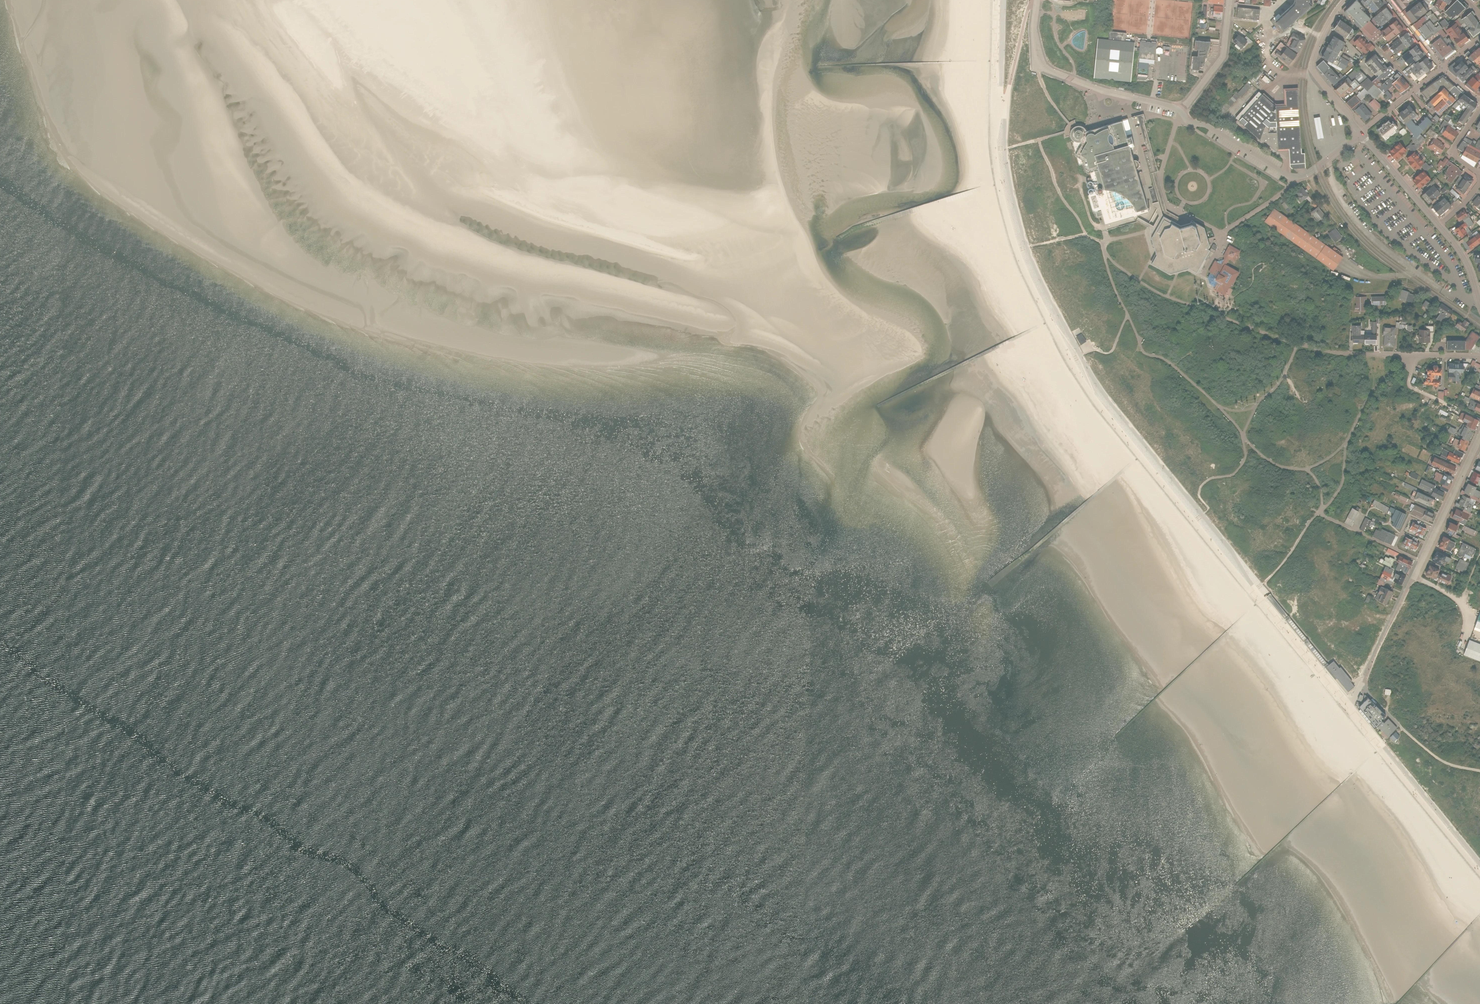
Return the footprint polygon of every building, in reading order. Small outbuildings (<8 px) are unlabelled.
[(1284,30),(1312,4),(1310,1),(1310,0),(1295,0),(1294,1),(1293,4),(1275,21),(1284,30)] [(1360,28),(1369,20),(1370,18),(1367,15),(1369,14),(1366,11),(1364,12),(1363,11),(1365,8),(1357,0),(1351,0),(1342,9),(1347,15),(1350,12),(1357,19),(1354,22),(1360,28)] [(1366,7),(1369,5),(1373,11),(1382,4),(1383,6),(1386,3),(1384,0),(1361,0),(1366,7)] [(1394,2),(1402,11),(1405,9),(1404,7),(1409,3),(1408,2),(1411,0),(1395,0),(1394,2)] [(1435,5),(1440,7),(1443,9),(1447,2),(1449,3),(1450,0),(1437,0),(1435,5)] [(1444,11),(1451,19),(1456,15),(1464,8),(1465,10),(1468,7),(1464,2),(1462,4),(1460,2),(1459,2),(1457,0),(1456,0),(1444,11)] [(1405,9),(1402,11),(1411,23),(1428,9),(1423,3),(1422,4),(1421,2),(1421,3),(1420,2),(1413,7),(1411,4),(1405,9)] [(1391,9),(1387,4),(1381,9),(1383,10),(1373,18),(1377,23),(1378,22),(1381,25),(1393,16),(1396,15),(1392,10),(1390,12),(1389,12),(1389,11),(1391,9)] [(1222,20),(1223,6),(1211,5),(1210,16),(1215,16),(1215,20),(1222,20)] [(1251,18),(1251,19),(1259,19),(1259,9),(1238,7),(1237,17),(1251,18)] [(1464,14),(1465,16),(1462,18),(1465,22),(1470,29),(1468,29),(1473,35),(1479,30),(1479,26),(1477,23),(1478,22),(1473,16),(1475,15),(1472,11),(1467,14),(1466,13),(1464,14)] [(1407,28),(1397,16),(1389,22),(1391,24),(1381,32),(1383,34),(1381,36),(1386,42),(1399,32),(1400,33),(1407,28)] [(1420,19),(1412,25),(1415,30),(1422,25),(1421,23),(1426,20),(1423,16),(1420,19)] [(1370,21),(1369,20),(1360,28),(1370,37),(1371,36),(1370,34),(1372,33),(1373,34),(1378,30),(1374,26),(1377,23),(1373,18),(1372,17),(1370,18),(1372,20),(1370,21)] [(1424,23),(1422,25),(1415,30),(1426,43),(1430,40),(1442,31),(1439,27),(1433,32),(1430,28),(1440,21),(1436,17),(1431,21),(1430,20),(1425,24),(1424,23)] [(1352,27),(1340,19),(1334,29),(1346,36),(1347,35),(1349,36),(1350,34),(1350,35),(1355,28),(1352,27)] [(1445,19),(1438,23),(1442,28),(1443,27),(1448,23),(1448,22),(1445,19)] [(1450,26),(1446,29),(1450,33),(1459,46),(1464,42),(1466,44),(1471,40),(1469,38),(1468,38),(1463,32),(1462,33),(1458,27),(1455,23),(1450,26)] [(1418,42),(1407,28),(1400,33),(1402,36),(1400,38),(1406,46),(1409,44),(1411,47),(1415,44),(1418,42)] [(1379,29),(1378,30),(1373,34),(1371,36),(1370,37),(1374,42),(1381,36),(1383,34),(1381,32),(1379,29)] [(1093,78),(1131,82),(1135,41),(1126,40),(1127,33),(1109,31),(1108,38),(1098,37),(1093,78)] [(1368,44),(1360,36),(1362,34),(1359,31),(1356,35),(1359,38),(1358,39),(1355,36),(1349,41),(1353,45),(1355,43),(1365,53),(1369,49),(1366,46),(1368,44)] [(1298,51),(1305,37),(1294,32),(1287,46),(1298,51)] [(1249,41),(1240,33),(1234,41),(1243,48),(1249,41)] [(1430,40),(1426,43),(1429,47),(1441,62),(1455,52),(1450,45),(1451,44),(1449,41),(1447,42),(1446,40),(1447,39),(1444,35),(1443,35),(1440,37),(1441,39),(1434,44),(1430,40)] [(1322,46),(1319,54),(1332,62),(1337,54),(1340,56),(1342,50),(1340,49),(1342,45),(1345,46),(1346,44),(1344,42),(1334,36),(1332,38),(1332,39),(1329,44),(1328,44),(1327,47),(1325,46),(1324,47),(1322,46)] [(1406,46),(1400,38),(1393,44),(1393,45),(1390,47),(1392,50),(1394,48),(1395,51),(1394,52),(1399,57),(1402,55),(1401,53),(1403,51),(1401,49),(1406,46)] [(1210,42),(1195,40),(1192,69),(1199,69),(1199,66),(1202,66),(1202,63),(1204,63),(1205,57),(1207,58),(1207,51),(1209,51),(1210,42)] [(1153,42),(1140,41),(1138,61),(1155,62),(1157,42),(1153,42)] [(1278,55),(1279,57),(1287,46),(1281,41),(1272,54),(1276,57),(1278,55)] [(1370,42),(1368,44),(1366,46),(1369,49),(1371,51),(1375,47),(1370,42)] [(1426,52),(1418,42),(1415,44),(1416,45),(1397,60),(1400,65),(1406,61),(1409,65),(1416,59),(1417,59),(1426,52)] [(1297,53),(1287,46),(1279,57),(1289,65),(1297,53)] [(1471,55),(1468,51),(1465,54),(1472,62),(1474,60),(1478,64),(1479,64),(1479,65),(1479,48),(1479,47),(1471,55)] [(1337,54),(1332,62),(1345,69),(1349,61),(1340,56),(1337,54)] [(1375,54),(1366,61),(1378,76),(1387,68),(1384,64),(1382,65),(1377,59),(1378,58),(1375,54)] [(1429,57),(1426,54),(1422,58),(1423,59),(1420,62),(1419,63),(1426,71),(1429,69),(1430,70),(1434,66),(1431,62),(1430,63),(1427,59),(1429,57)] [(1324,59),(1317,65),(1333,83),(1337,80),(1340,78),(1324,59)] [(1419,63),(1420,62),(1418,61),(1415,64),(1416,65),(1412,68),(1410,66),(1403,71),(1405,73),(1406,72),(1408,74),(1412,72),(1417,78),(1426,71),(1419,63)] [(1450,67),(1450,70),(1457,77),(1460,73),(1462,75),(1469,68),(1462,61),(1457,65),(1455,63),(1450,67)] [(1378,86),(1379,87),(1382,84),(1379,80),(1381,77),(1380,76),(1381,76),(1384,78),(1394,69),(1390,65),(1387,68),(1378,76),(1372,81),(1378,86)] [(1357,68),(1344,79),(1345,79),(1354,90),(1360,84),(1370,92),(1368,93),(1370,95),(1371,94),(1378,86),(1372,81),(1371,81),(1357,68)] [(1473,72),(1469,68),(1462,75),(1460,73),(1457,77),(1463,83),(1466,80),(1465,79),(1473,72)] [(1257,81),(1263,73),(1257,69),(1252,77),(1257,81)] [(1395,81),(1392,83),(1393,84),(1401,92),(1402,94),(1406,91),(1404,90),(1405,89),(1406,89),(1408,87),(1408,85),(1397,73),(1394,76),(1395,77),(1393,79),(1395,81)] [(1466,84),(1474,91),(1479,84),(1479,75),(1478,74),(1474,78),(1473,77),(1466,84)] [(1421,90),(1421,91),(1426,99),(1439,89),(1440,91),(1443,87),(1448,92),(1454,86),(1446,78),(1442,75),(1421,90)] [(1351,92),(1354,90),(1345,79),(1334,89),(1340,96),(1347,91),(1347,92),(1349,90),(1351,92)] [(1389,97),(1390,98),(1393,96),(1389,92),(1387,90),(1392,85),(1387,79),(1382,84),(1379,87),(1382,90),(1387,95),(1389,97)] [(1247,81),(1237,93),(1241,96),(1242,97),(1252,85),(1247,81)] [(1378,86),(1371,94),(1375,97),(1382,90),(1379,87),(1378,86)] [(1457,100),(1463,93),(1454,86),(1448,92),(1442,97),(1443,99),(1434,107),(1440,113),(1455,99),(1457,100)] [(1276,151),(1289,150),(1290,167),(1292,168),(1305,168),(1304,153),(1301,153),(1298,87),(1296,87),(1293,88),(1289,88),(1283,88),(1284,103),(1276,104),(1271,99),(1266,95),(1264,93),(1262,94),(1261,93),(1260,92),(1237,118),(1243,123),(1249,129),(1265,142),(1265,141),(1267,143),(1276,151)] [(1440,91),(1426,104),(1430,109),(1442,97),(1448,92),(1443,87),(1440,91)] [(1218,112),(1224,116),(1241,96),(1237,93),(1236,91),(1218,112)] [(1237,118),(1260,92),(1259,91),(1236,117),(1237,118)] [(1361,92),(1356,96),(1360,101),(1362,99),(1363,98),(1365,97),(1361,92)] [(1468,116),(1477,103),(1463,93),(1457,100),(1452,106),(1455,108),(1459,103),(1461,105),(1460,107),(1465,111),(1463,113),(1468,116)] [(1354,94),(1346,102),(1351,109),(1360,101),(1356,96),(1354,94)] [(1381,105),(1374,98),(1369,103),(1376,110),(1381,105)] [(1362,103),(1355,109),(1365,120),(1372,114),(1363,103),(1362,103)] [(1411,104),(1399,113),(1407,123),(1418,115),(1411,104)] [(1145,151),(1151,173),(1153,172),(1156,171),(1158,171),(1159,170),(1145,122),(1147,122),(1144,113),(1142,114),(1138,115),(1148,150),(1145,151)] [(1463,125),(1468,116),(1463,113),(1457,121),(1463,125)] [(1438,114),(1432,119),(1436,123),(1441,118),(1438,114)] [(1413,121),(1407,126),(1418,137),(1433,121),(1427,115),(1418,125),(1413,121)] [(1324,138),(1321,116),(1315,117),(1318,139),(1324,138)] [(1149,213),(1123,120),(1088,130),(1087,128),(1085,126),(1082,124),(1078,124),(1077,123),(1076,119),(1070,121),(1067,126),(1065,129),(1065,133),(1065,137),(1070,136),(1073,140),(1080,165),(1085,163),(1088,173),(1090,172),(1092,180),(1095,190),(1091,192),(1089,195),(1093,211),(1097,213),(1099,217),(1104,216),(1106,225),(1149,213)] [(1390,121),(1380,129),(1388,139),(1398,131),(1390,121)] [(1459,132),(1449,126),(1444,134),(1454,141),(1459,132)] [(1474,143),(1466,138),(1464,141),(1474,147),(1477,142),(1475,141),(1474,143)] [(1446,146),(1435,139),(1430,147),(1441,154),(1446,146)] [(1463,141),(1457,148),(1462,151),(1467,143),(1463,141)] [(1401,142),(1390,151),(1396,159),(1408,150),(1401,142)] [(1469,144),(1463,154),(1478,163),(1479,161),(1479,151),(1469,144)] [(1416,151),(1408,158),(1417,169),(1425,163),(1416,151)] [(1443,161),(1441,159),(1437,165),(1443,169),(1449,159),(1446,157),(1443,161)] [(1433,166),(1432,164),(1430,166),(1427,162),(1422,165),(1426,171),(1433,166)] [(1463,171),(1451,162),(1443,174),(1455,183),(1463,171)] [(1156,171),(1153,172),(1165,211),(1165,213),(1174,217),(1173,219),(1178,221),(1180,217),(1168,210),(1167,209),(1156,171)] [(1426,171),(1414,180),(1420,188),(1432,179),(1426,171)] [(1475,180),(1466,174),(1456,188),(1465,194),(1475,180)] [(1149,188),(1154,202),(1160,200),(1155,184),(1153,185),(1153,187),(1149,188)] [(1435,185),(1422,195),(1430,205),(1443,194),(1435,185)] [(1297,197),(1302,203),(1311,196),(1303,187),(1297,192),(1299,195),(1297,197)] [(1456,200),(1460,195),(1453,188),(1450,191),(1456,196),(1454,199),(1456,200)] [(1446,197),(1434,208),(1441,216),(1445,212),(1453,206),(1446,197)] [(1149,227),(1152,238),(1164,217),(1165,214),(1164,212),(1160,200),(1154,202),(1155,206),(1158,208),(1159,211),(1160,215),(1155,225),(1151,223),(1150,223),(1139,217),(1137,220),(1149,227)] [(1282,205),(1288,212),(1292,209),(1285,202),(1282,205)] [(1312,212),(1320,222),(1326,218),(1319,207),(1312,212)] [(1332,249),(1274,208),(1265,222),(1333,270),(1335,268),(1337,265),(1339,262),(1342,259),(1343,257),(1332,249)] [(1465,209),(1457,215),(1461,220),(1468,214),(1465,209)] [(1198,271),(1212,246),(1206,228),(1195,222),(1188,223),(1184,225),(1178,221),(1173,219),(1166,215),(1165,214),(1164,217),(1152,238),(1157,252),(1152,261),(1172,272),(1188,267),(1190,267),(1198,271)] [(1465,222),(1455,230),(1461,238),(1468,232),(1465,228),(1468,225),(1465,222)] [(1337,243),(1343,238),(1336,229),(1330,234),(1337,243)] [(1467,241),(1472,249),(1479,243),(1479,234),(1479,233),(1467,241)] [(1242,250),(1234,245),(1230,244),(1224,254),(1225,256),(1221,261),(1216,260),(1211,267),(1212,269),(1207,277),(1209,287),(1225,296),(1230,287),(1240,270),(1229,263),(1232,258),(1236,261),(1242,250)] [(1415,294),(1402,290),(1399,299),(1413,303),(1415,294)] [(1386,296),(1372,296),(1372,305),(1386,305),(1386,296)] [(1367,297),(1356,297),(1357,312),(1366,311),(1365,300),(1368,299),(1367,297)] [(1433,305),(1427,300),(1423,306),(1429,310),(1433,305)] [(1453,312),(1442,304),(1438,309),(1442,311),(1437,318),(1440,321),(1442,318),(1443,318),(1446,314),(1450,317),(1453,312)] [(1470,323),(1465,319),(1463,322),(1460,320),(1456,326),(1465,332),(1470,323)] [(1365,329),(1365,324),(1354,324),(1354,334),(1360,334),(1360,329),(1365,329)] [(1397,328),(1383,327),(1383,334),(1385,334),(1385,347),(1396,347),(1397,328)] [(1431,332),(1431,330),(1426,330),(1419,330),(1420,336),(1418,336),(1418,340),(1420,340),(1420,342),(1424,343),(1426,343),(1428,341),(1431,341),(1431,332)] [(1447,340),(1447,349),(1456,349),(1465,349),(1465,348),(1472,348),(1475,345),(1479,337),(1479,335),(1473,330),(1465,340),(1447,340)] [(1082,333),(1077,336),(1082,344),(1087,341),(1082,333)] [(1363,342),(1363,334),(1360,334),(1354,334),(1354,342),(1363,342)] [(1377,343),(1378,334),(1372,334),(1363,334),(1363,342),(1377,343)] [(1456,363),(1450,363),(1449,372),(1449,380),(1454,380),(1459,380),(1460,372),(1464,372),(1464,368),(1464,363),(1461,363),(1461,362),(1461,360),(1456,360),(1456,363)] [(1442,375),(1443,368),(1440,368),(1440,367),(1438,365),(1435,365),(1434,367),(1434,369),(1428,369),(1428,373),(1428,379),(1426,378),(1426,382),(1426,384),(1429,384),(1433,384),(1433,385),(1442,385),(1442,379),(1439,379),(1440,375),(1442,375)] [(1479,392),(1471,388),(1468,396),(1479,401),(1479,391),(1479,392)] [(1473,401),(1473,400),(1471,399),(1467,407),(1473,409),(1474,408),(1479,411),(1479,404),(1473,401)] [(1479,419),(1479,417),(1476,415),(1475,417),(1461,411),(1459,417),(1460,420),(1466,422),(1464,425),(1475,429),(1479,419)] [(1474,430),(1475,429),(1464,425),(1461,424),(1457,433),(1460,434),(1459,437),(1469,441),(1472,435),(1474,430)] [(1449,431),(1455,434),(1457,429),(1451,426),(1449,431)] [(1467,445),(1469,441),(1459,437),(1458,438),(1453,436),(1449,443),(1465,450),(1467,445)] [(1462,453),(1453,449),(1452,452),(1449,451),(1442,448),(1439,457),(1445,459),(1446,458),(1456,462),(1459,456),(1460,456),(1461,454),(1462,453)] [(1454,474),(1457,467),(1447,463),(1433,456),(1429,462),(1444,469),(1454,474)] [(1450,480),(1452,476),(1443,472),(1442,474),(1437,471),(1433,480),(1439,482),(1443,484),(1441,489),(1448,492),(1453,483),(1450,482),(1450,481),(1451,480),(1450,480)] [(1474,472),(1470,480),(1467,479),(1466,482),(1467,483),(1469,484),(1472,485),(1473,483),(1477,485),(1479,486),(1479,485),(1479,475),(1474,472)] [(1442,501),(1446,493),(1435,487),(1436,485),(1423,480),(1420,487),(1429,491),(1428,493),(1431,494),(1431,496),(1442,501)] [(1415,491),(1417,492),(1418,490),(1416,489),(1417,488),(1403,482),(1402,485),(1415,491)] [(1467,483),(1464,492),(1463,491),(1462,491),(1460,495),(1462,496),(1464,497),(1465,494),(1471,496),(1469,499),(1476,502),(1478,503),(1479,499),(1479,492),(1476,490),(1477,487),(1475,487),(1472,485),(1469,484),(1467,483)] [(1433,508),(1436,500),(1417,492),(1415,491),(1412,498),(1433,508)] [(1396,493),(1394,497),(1402,499),(1401,502),(1406,504),(1409,498),(1396,493)] [(1464,497),(1462,496),(1459,504),(1457,503),(1455,506),(1459,508),(1460,505),(1464,507),(1463,510),(1471,513),(1476,502),(1469,499),(1464,497)] [(1388,513),(1391,508),(1375,500),(1373,505),(1388,513)] [(1432,522),(1436,515),(1427,511),(1412,504),(1411,508),(1414,510),(1413,513),(1423,518),(1425,519),(1432,522)] [(1360,512),(1353,509),(1346,523),(1353,526),(1360,512)] [(1468,517),(1469,516),(1462,513),(1456,510),(1454,514),(1453,513),(1450,517),(1452,518),(1465,524),(1468,517)] [(1395,522),(1393,526),(1401,529),(1407,516),(1399,512),(1397,511),(1394,516),(1392,521),(1395,522)] [(1366,532),(1371,521),(1366,518),(1361,530),(1366,532)] [(1411,528),(1418,532),(1421,525),(1415,523),(1414,522),(1411,528)] [(1459,525),(1451,522),(1449,526),(1447,530),(1455,534),(1459,525)] [(1421,525),(1418,532),(1424,535),(1427,528),(1426,527),(1421,525)] [(1465,525),(1463,530),(1475,535),(1477,530),(1465,525)] [(1394,541),(1396,535),(1383,529),(1382,532),(1377,529),(1374,537),(1392,545),(1394,541)] [(1404,544),(1411,547),(1414,540),(1408,538),(1407,537),(1404,544)] [(1448,539),(1442,537),(1441,540),(1440,540),(1439,540),(1437,544),(1439,545),(1437,549),(1443,551),(1444,549),(1448,551),(1449,551),(1450,548),(1452,548),(1454,544),(1453,543),(1447,540),(1448,539)] [(1414,540),(1411,547),(1417,550),(1420,544),(1419,543),(1417,542),(1414,540)] [(1476,549),(1464,545),(1460,556),(1465,558),(1467,555),(1472,557),(1476,549)] [(1449,563),(1451,559),(1445,557),(1435,552),(1431,563),(1441,567),(1444,561),(1449,563)] [(1391,568),(1395,560),(1389,557),(1388,559),(1385,557),(1384,559),(1385,560),(1384,561),(1380,559),(1379,563),(1391,568)] [(1411,563),(1398,557),(1395,562),(1398,563),(1394,570),(1404,575),(1406,572),(1408,572),(1409,571),(1410,569),(1409,568),(1410,566),(1411,566),(1412,564),(1411,563)] [(1469,564),(1461,560),(1457,569),(1465,573),(1469,564)] [(1427,569),(1424,574),(1436,580),(1437,578),(1450,584),(1453,577),(1448,575),(1448,576),(1446,575),(1445,577),(1438,573),(1440,570),(1429,565),(1427,569)] [(1388,581),(1392,570),(1385,567),(1379,580),(1383,582),(1386,583),(1388,581)] [(1403,581),(1405,577),(1398,573),(1397,576),(1394,575),(1393,578),(1395,579),(1393,583),(1401,586),(1403,581)] [(1389,597),(1391,597),(1392,594),(1391,593),(1391,592),(1380,587),(1375,600),(1386,604),(1389,598),(1389,597)] [(1469,641),(1464,655),(1479,661),(1479,645),(1469,641)] [(1338,678),(1349,691),(1356,686),(1352,681),(1353,680),(1342,667),(1340,668),(1340,667),(1334,661),(1330,665),(1327,667),(1336,679),(1338,678)] [(1358,706),(1359,710),(1375,728),(1377,726),(1382,721),(1387,716),(1371,698),(1367,695),(1366,696),(1362,701),(1361,702),(1358,706)] [(1398,727),(1389,719),(1384,723),(1382,721),(1377,726),(1378,727),(1388,737),(1398,727)]
